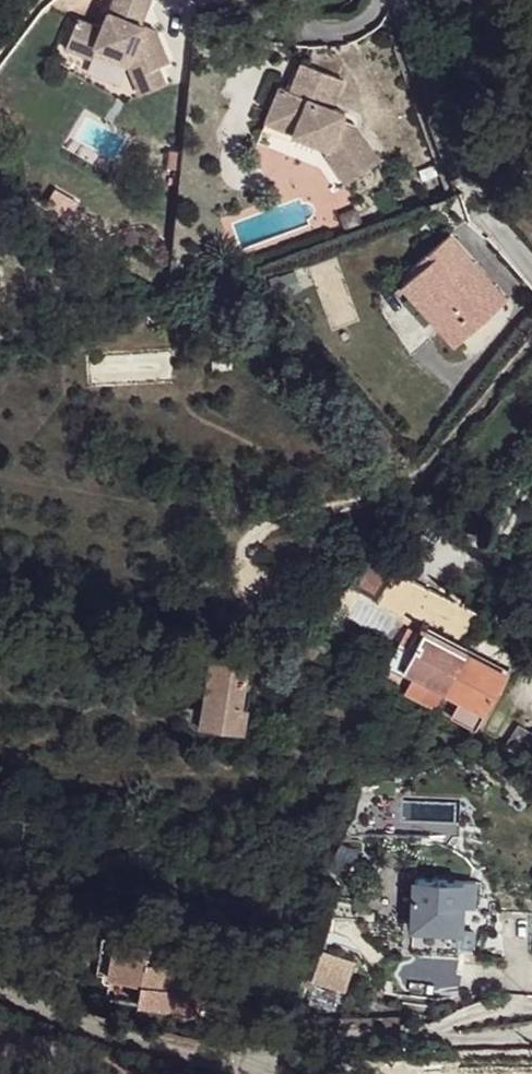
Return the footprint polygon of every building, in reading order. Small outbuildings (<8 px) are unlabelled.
[(171,82),(164,65),(175,61),(161,27),(147,21),(156,0),(119,0),(108,25),(85,15),(72,44),(97,55),(100,49),(135,64),(147,92),(171,82)] [(331,154),(351,184),(384,161),(362,127),(358,129),(346,124),(350,112),(337,107),(349,79),(308,62),(287,110),(306,118),(300,134),(334,148),(331,154)] [(441,242),(403,275),(464,341),(504,304),(441,242)] [(365,567),(358,581),(393,600),(408,578),(375,559),(365,567)] [(449,698),(475,657),(430,634),(427,640),(413,633),(391,669),(406,678),(408,673),(417,679),(407,696),(440,717),(449,698)] [(218,654),(208,728),(246,733),(252,705),(243,704),(253,658),(218,654)] [(475,657),(449,698),(484,716),(505,676),(475,657)] [(440,717),(439,719),(471,735),(484,716),(449,698),(440,717)] [(417,882),(416,901),(461,904),(462,882),(417,882)] [(416,901),(414,926),(458,928),(461,904),(416,901)] [(121,955),(115,979),(146,987),(144,1006),(186,1016),(197,970),(121,955)] [(115,979),(110,998),(144,1006),(146,987),(115,979)]
